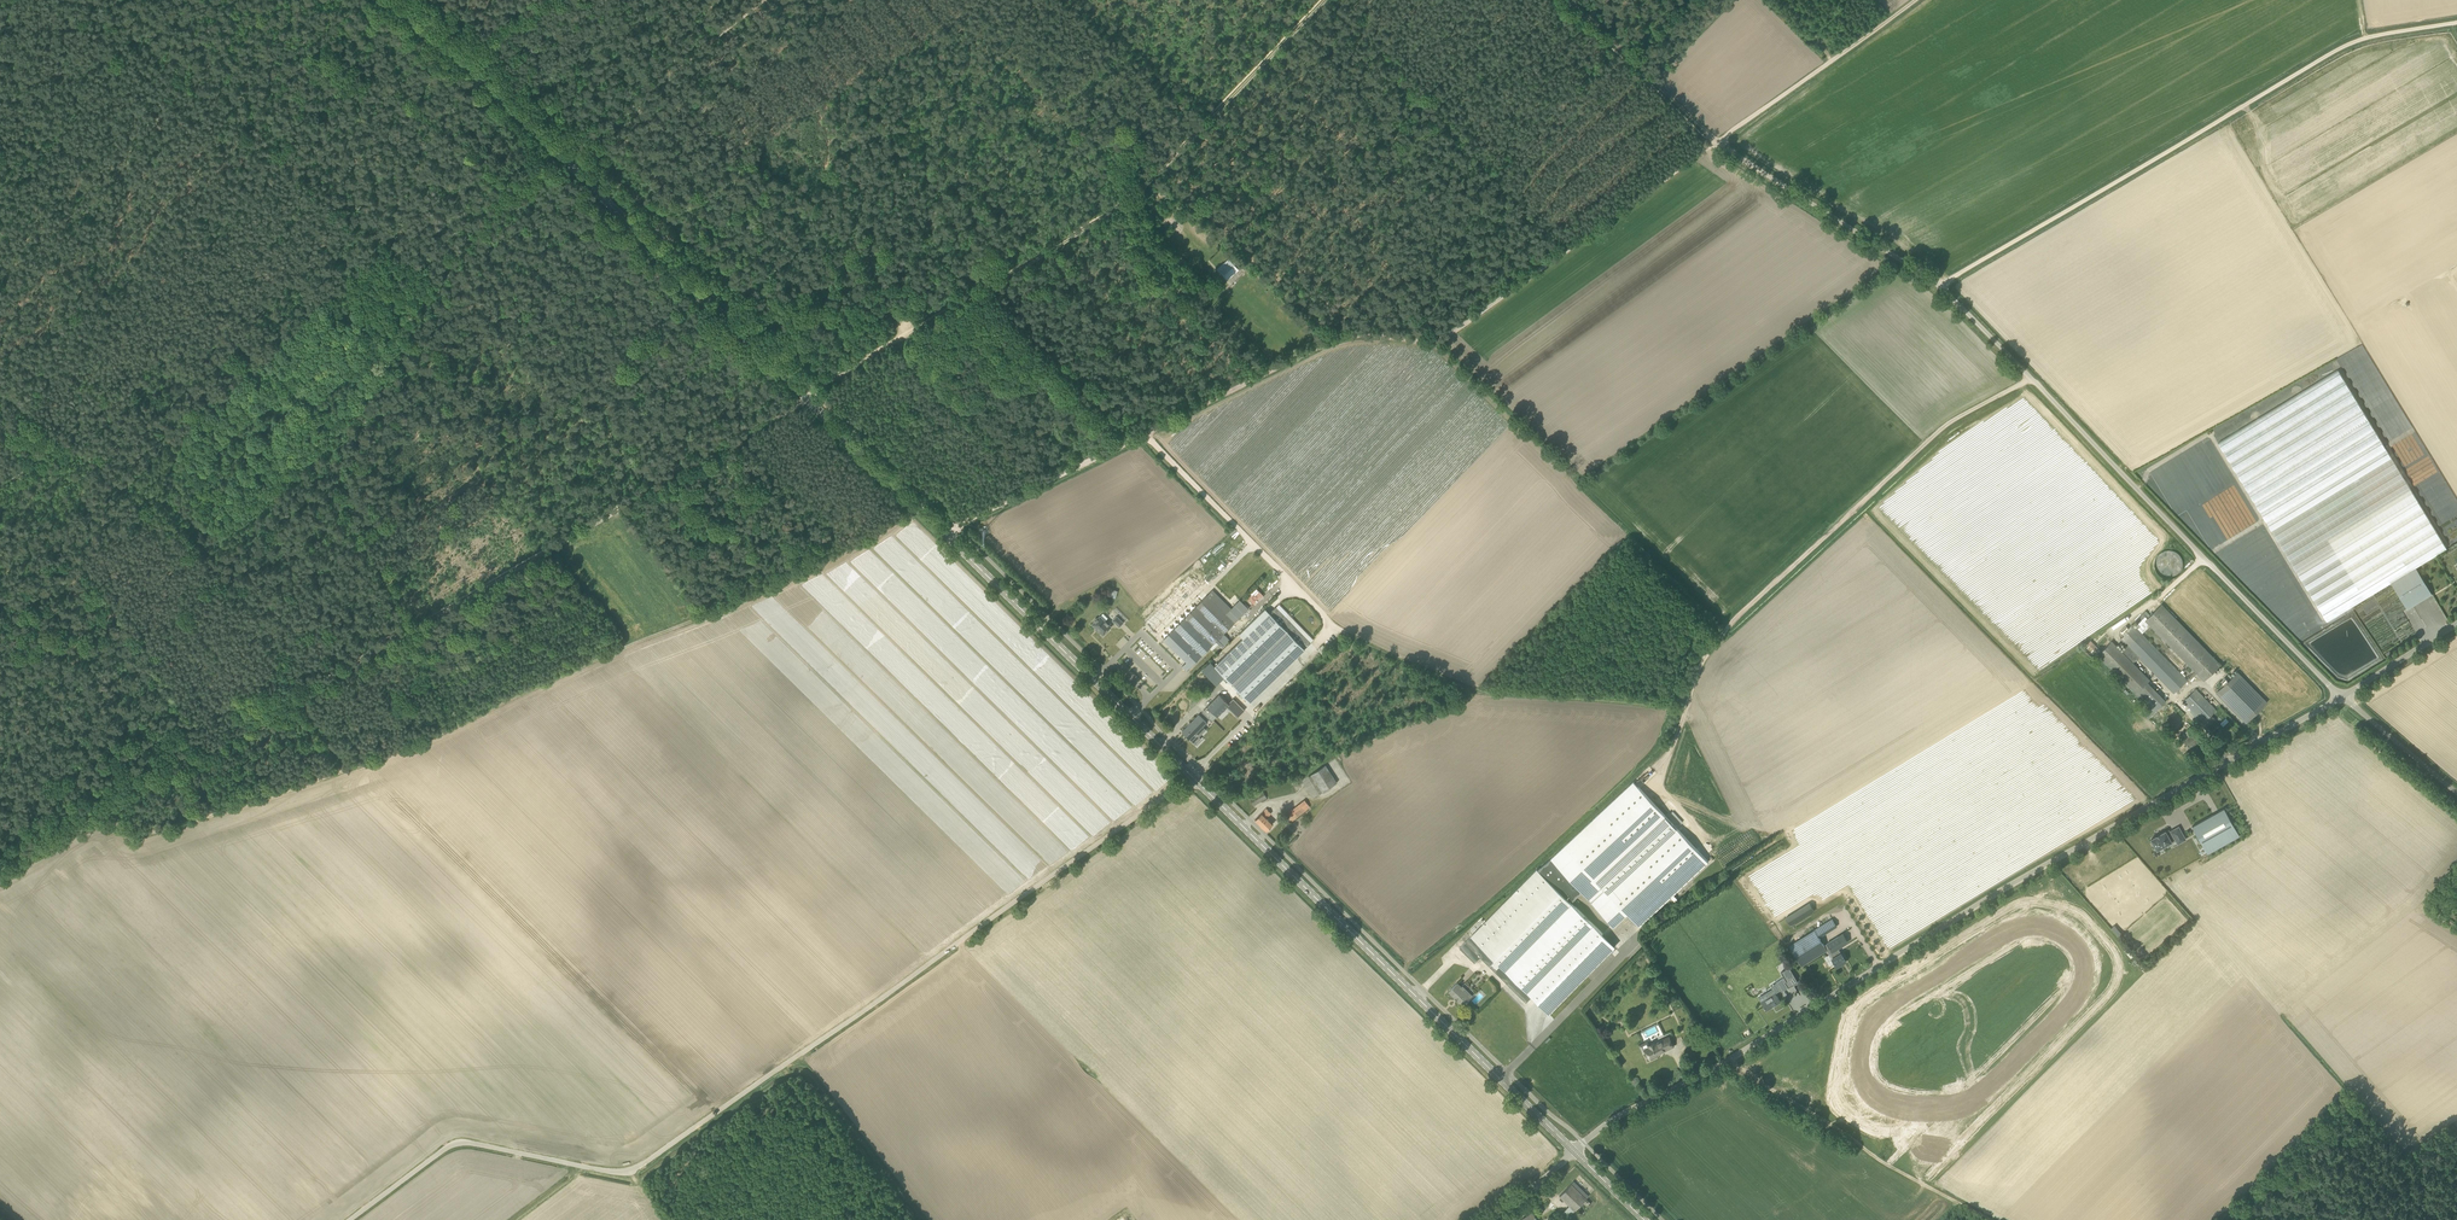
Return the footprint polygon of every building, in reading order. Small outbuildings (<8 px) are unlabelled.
[(1228,279),(1240,270),(1230,258),(1218,267),(1228,279)] [(2387,450),(2338,370),(2218,443),(2267,523),(2299,575),(2327,621),(2391,582),(2416,567),(2447,550),(2418,502),(2387,450)] [(2186,475),(2182,478),(2197,503),(2195,503),(2188,510),(2200,530),(2209,525),(2212,528),(2211,524),(2215,520),(2224,519),(2223,514),(2220,490),(2220,489),(2219,487),(2222,485),(2219,480),(2214,481),(2214,477),(2217,476),(2213,470),(2212,471),(2203,463),(2207,470),(2204,470),(2202,467),(2198,469),(2200,473),(2199,474),(2200,474),(2186,475)] [(2183,570),(2175,549),(2159,554),(2162,561),(2159,562),(2164,577),(2183,570)] [(2416,567),(2391,582),(2407,608),(2432,593),(2416,567)] [(1144,620),(1147,622),(1146,622),(1153,629),(1197,585),(1191,578),(1182,587),(1179,584),(1175,589),(1177,591),(1150,618),(1148,616),(1144,620)] [(1153,629),(1163,639),(1206,595),(1197,585),(1153,629)] [(1216,641),(1218,643),(1222,647),(1230,639),(1224,633),(1249,607),(1240,598),(1232,607),(1213,589),(1206,595),(1163,639),(1186,662),(1182,666),(1187,670),(1188,671),(1189,669),(1189,668),(1191,666),(1216,641)] [(2204,680),(2220,665),(2162,604),(2146,620),(2204,680)] [(1243,637),(1215,665),(1250,701),(1310,641),(1274,605),(1262,617),(1258,613),(1264,607),(1238,633),(1243,637)] [(1112,626),(1110,624),(1111,623),(1107,619),(1108,618),(1103,613),(1101,615),(1092,624),(1103,635),(1112,626)] [(1117,615),(1112,620),(1119,627),(1124,623),(1117,615)] [(2187,680),(2141,633),(2132,624),(2128,628),(2126,625),(2120,631),(2124,635),(2121,638),(2128,645),(2122,651),(2112,641),(2098,654),(2136,693),(2150,680),(2133,662),(2139,657),(2174,693),(2187,680)] [(1318,649),(1322,654),(1328,649),(1323,644),(1318,649)] [(2237,672),(2228,681),(2225,677),(2220,682),(2224,685),(2216,692),(2246,723),(2267,702),(2237,672)] [(2155,712),(2155,711),(2166,701),(2152,687),(2141,698),(2155,712)] [(2195,689),(2183,701),(2204,722),(2216,709),(2195,689)] [(1219,694),(1207,706),(1217,716),(1225,708),(1228,711),(1229,709),(1243,722),(1248,717),(1231,701),(1228,703),(1219,694)] [(1196,733),(1203,726),(1207,722),(1199,715),(1182,732),(1196,744),(1201,738),(1196,733)] [(2201,736),(2195,730),(2194,731),(2190,727),(2185,732),(2189,736),(2184,741),(2191,748),(2197,743),(2195,742),(2201,736)] [(1320,794),(1337,782),(1325,765),(1308,776),(1320,794)] [(1481,957),(1507,983),(1527,1002),(1533,996),(1550,1013),(1616,946),(1571,903),(1583,892),(1614,926),(1629,912),(1641,925),(1672,896),(1676,900),(1678,897),(1674,893),(1708,862),(1634,782),(1552,858),(1538,870),(1537,869),(1460,948),(1475,963),(1481,957)] [(1263,791),(1249,798),(1254,805),(1267,798),(1263,791)] [(1305,800),(1301,803),(1306,809),(1310,807),(1305,800)] [(2223,805),(2191,823),(2206,851),(2238,833),(2223,805)] [(1266,808),(1255,819),(1266,831),(1273,824),(1267,817),(1271,813),(1266,808)] [(1285,813),(1285,814),(1289,818),(1290,817),(1293,820),(1298,816),(1293,809),(1292,808),(1285,813)] [(2172,841),(2175,839),(2183,835),(2185,839),(2186,839),(2179,827),(2171,831),(2172,833),(2168,835),(2166,831),(2151,839),(2157,850),(2158,849),(2163,847),(2163,848),(2169,845),(2168,843),(2171,842),(2172,842),(2172,841)] [(1791,925),(1815,910),(1810,903),(1786,918),(1791,925)] [(1828,950),(1825,945),(1819,937),(1837,926),(1833,919),(1815,930),(1814,929),(1789,945),(1802,966),(1827,950),(1828,950)] [(2114,929),(2119,935),(2129,924),(2124,919),(2114,929)] [(1841,953),(1838,948),(1844,945),(1839,936),(1825,945),(1828,950),(1827,950),(1837,966),(1842,964),(1847,961),(1844,957),(1841,953)] [(1785,977),(1776,982),(1782,991),(1788,987),(1798,981),(1790,967),(1781,972),(1785,977)] [(1470,998),(1456,984),(1449,991),(1463,1005),(1470,998)] [(1761,1001),(1767,1010),(1781,1001),(1775,992),(1761,1001)] [(1651,1048),(1646,1051),(1650,1059),(1658,1055),(1657,1054),(1674,1046),(1669,1037),(1655,1043),(1655,1042),(1649,1045),(1651,1048)] [(1559,1196),(1574,1210),(1589,1196),(1574,1181),(1559,1196)]
